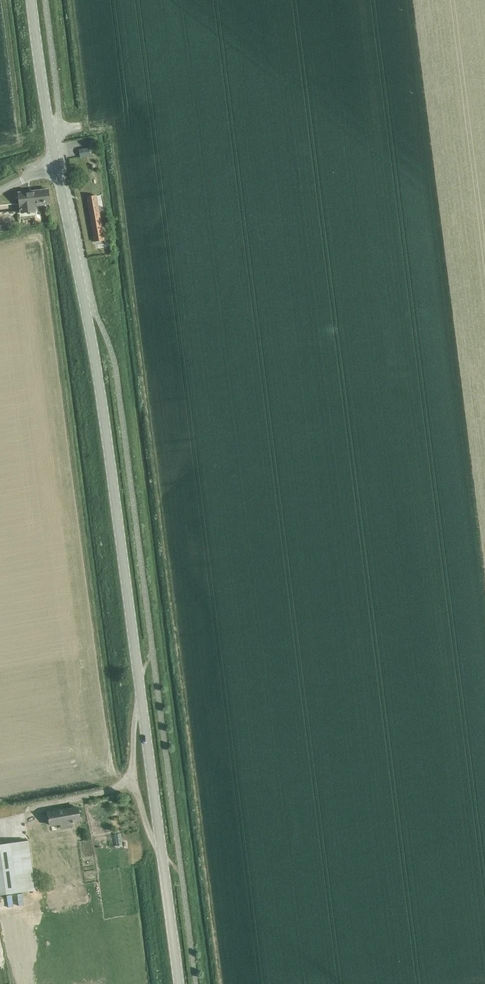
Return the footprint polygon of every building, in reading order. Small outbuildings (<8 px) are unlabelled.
[(80,157),(91,155),(89,148),(79,150),(80,157)] [(34,203),(49,202),(48,188),(19,191),(21,213),(35,211),(34,203)] [(104,241),(100,218),(96,196),(87,197),(94,242),(104,241)] [(80,821),(78,808),(64,811),(48,813),(50,826),(65,823),(66,828),(73,827),(73,822),(80,821)] [(120,834),(114,835),(116,846),(122,845),(120,834)] [(34,891),(28,841),(0,844),(0,895),(34,891)]
